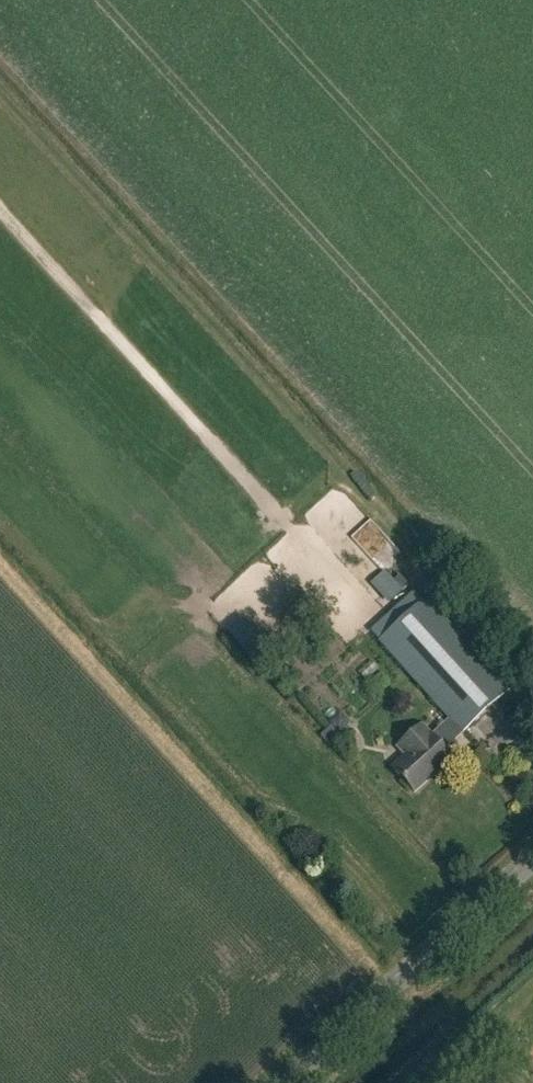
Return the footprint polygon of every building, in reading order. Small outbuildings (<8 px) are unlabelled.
[(460,732),(504,693),(413,592),(408,597),(392,611),(370,631),(450,720),(431,736),(394,768),(415,792),(450,760),(440,749),(460,732)]
